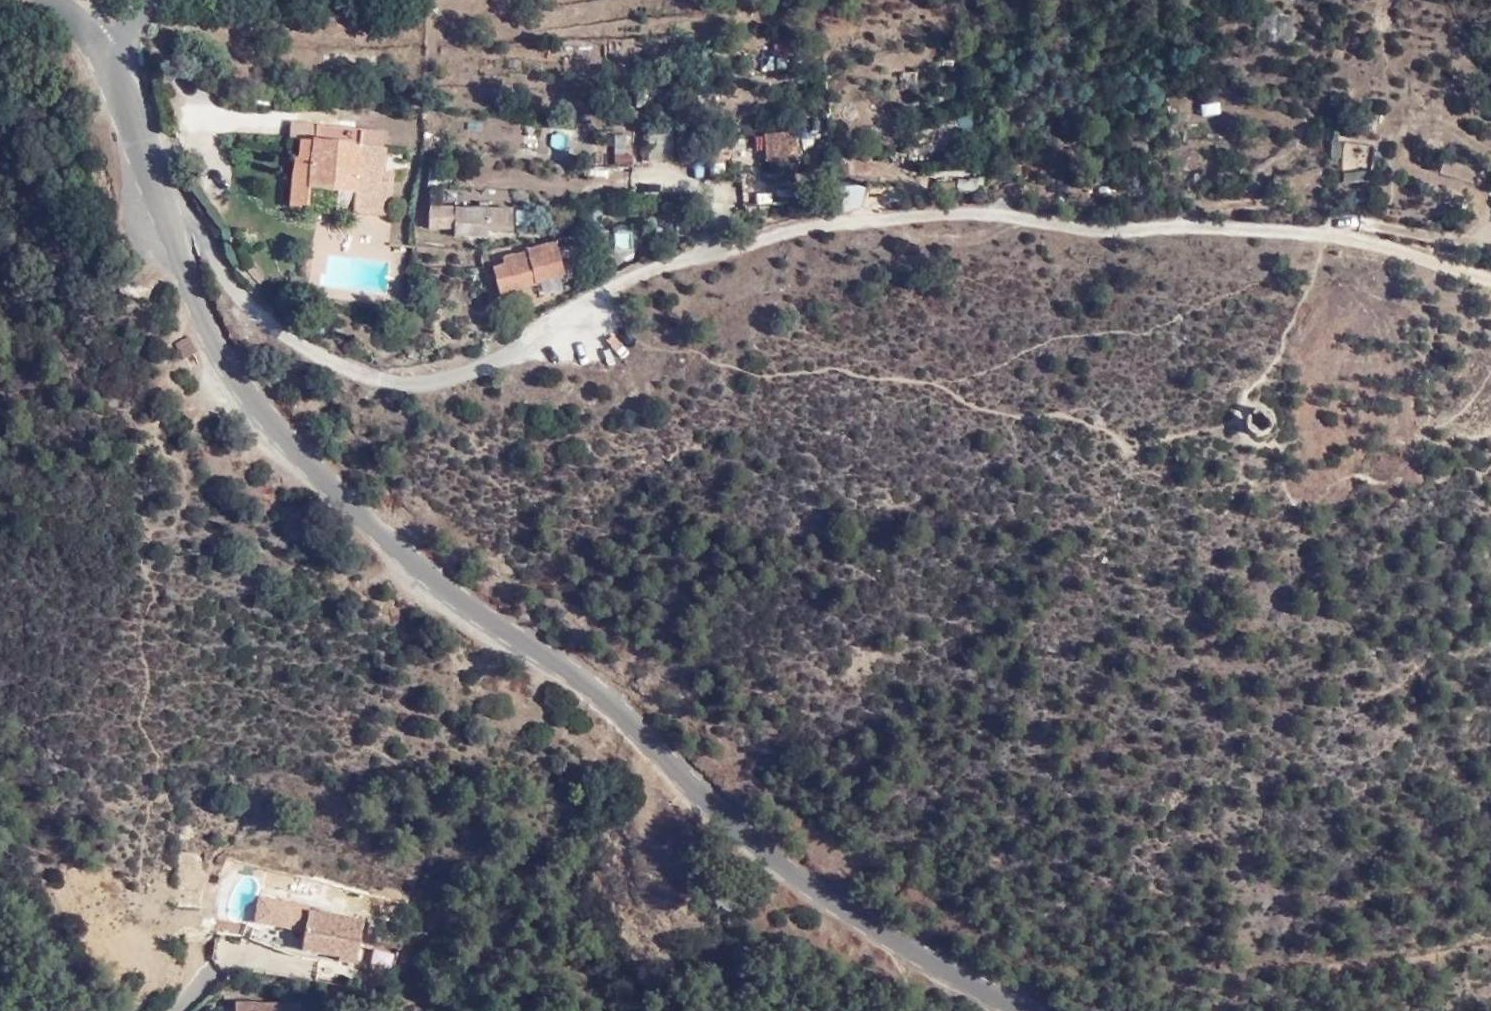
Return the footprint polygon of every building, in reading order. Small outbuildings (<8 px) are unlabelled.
[(1289,43),(1293,18),(1266,14),(1262,39),(1289,43)] [(569,144),(570,121),(569,119),(535,118),(534,118),(534,143),(569,144)] [(373,144),(361,143),(355,143),(355,130),(332,129),(330,139),(297,137),(295,154),(291,153),(286,205),(307,205),(308,184),(351,187),(350,208),(383,210),(386,166),(373,165),(373,144)] [(361,132),(361,143),(373,144),(387,144),(388,134),(361,132)] [(795,138),(769,140),(770,159),(796,158),(795,138)] [(508,203),(425,201),(426,222),(452,222),(452,230),(482,232),(483,221),(508,221),(508,203)] [(556,244),(490,262),(497,285),(561,267),(556,244)] [(194,336),(182,343),(177,345),(184,357),(189,355),(201,350),(194,336)] [(354,965),(363,920),(345,917),(344,922),(329,919),(330,914),(307,910),(308,905),(257,896),(254,922),(247,921),(247,925),(217,920),(216,934),(243,937),(248,923),(254,925),(249,940),(292,956),(335,964),(336,961),(354,965)] [(299,992),(237,987),(235,1010),(297,1010),(299,992)]
